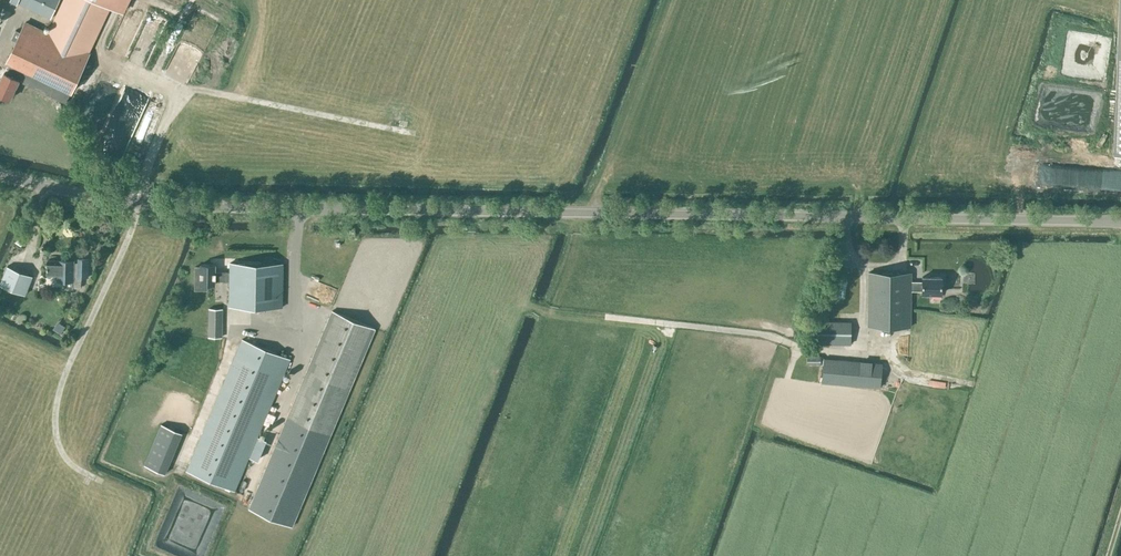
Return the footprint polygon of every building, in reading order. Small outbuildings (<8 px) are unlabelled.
[(19,81),(66,103),(111,7),(122,12),(128,0),(64,0),(49,33),(26,22),(7,61),(12,63),(7,74),(5,73),(0,82),(0,94),(10,99),(19,81)] [(59,0),(10,0),(17,4),(18,3),(51,18),(59,0)] [(1110,152),(1110,142),(1094,141),(1094,152),(1110,152)] [(75,264),(75,261),(59,261),(48,261),(48,275),(56,275),(56,281),(67,281),(67,288),(73,288),(73,287),(82,287),(82,277),(86,277),(87,259),(78,258),(77,264),(75,264)] [(195,266),(194,289),(206,289),(207,284),(215,284),(215,281),(230,281),(230,306),(283,307),(283,264),(230,263),(230,272),(215,271),(215,264),(200,264),(200,266),(195,266)] [(7,266),(0,284),(0,285),(25,294),(32,276),(7,266)] [(964,271),(964,283),(976,283),(976,271),(964,271)] [(912,273),(868,273),(869,326),(911,326),(911,291),(922,291),(922,294),(942,294),(941,277),(922,277),(922,281),(912,281),(912,273)] [(222,308),(209,308),(209,337),(221,337),(222,308)] [(375,328),(332,310),(249,508),(292,526),(375,328)] [(62,334),(67,327),(58,321),(53,329),(62,334)] [(850,344),(850,321),(814,321),(814,344),(850,344)] [(290,359),(242,339),(187,470),(235,490),(290,359)] [(820,355),(807,354),(807,364),(820,364),(820,355)] [(880,387),(881,369),(882,364),(824,359),(822,383),(880,387)] [(182,432),(162,424),(145,465),(165,473),(182,432)]
